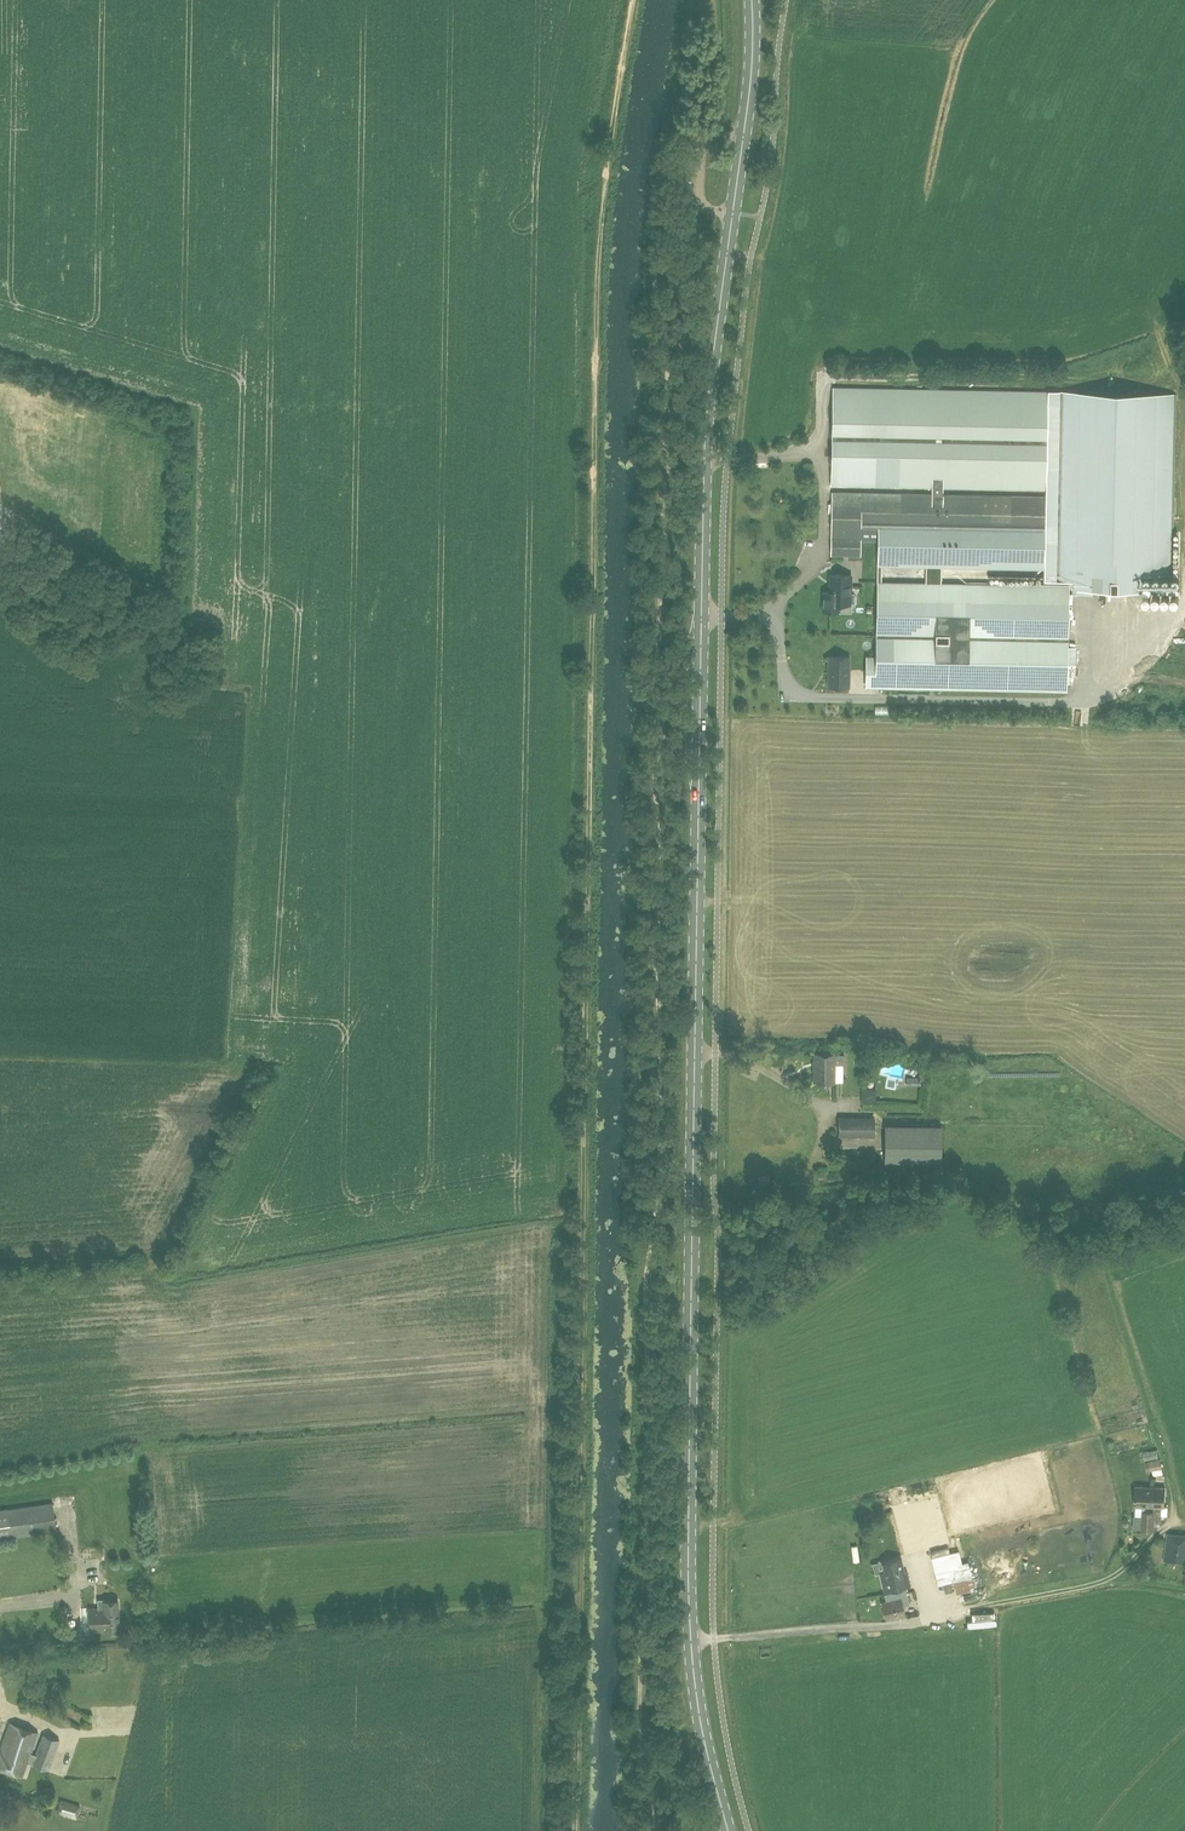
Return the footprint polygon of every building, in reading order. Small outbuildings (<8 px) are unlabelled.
[(897,389),(833,388),(831,492),(853,492),(853,485),(932,486),(944,486),(1046,488),(1045,496),(1044,569),(1044,581),(1073,581),(1073,588),(1143,589),(1143,572),(1173,573),(1176,394),(897,389)] [(830,554),(846,554),(846,539),(879,540),(878,581),(882,581),(882,566),(926,566),(926,565),(942,565),(942,567),(1044,569),(1045,496),(944,494),(944,486),(932,486),(932,494),(853,492),(831,492),(830,554)] [(941,582),(942,570),(942,567),(942,565),(926,565),(926,566),(926,570),(926,582),(882,581),(878,581),(877,656),(866,655),(865,687),(877,687),(1067,691),(1069,585),(941,582)] [(851,594),(851,575),(830,575),(830,592),(823,592),(823,611),(839,611),(839,604),(850,604),(854,604),(854,594),(851,594)] [(850,657),(829,657),(828,686),(849,687),(850,657)] [(814,1053),(813,1081),(834,1081),(834,1064),(843,1065),(844,1055),(834,1054),(814,1053)] [(898,1077),(899,1087),(909,1086),(908,1077),(898,1077)] [(839,1118),(838,1134),(873,1135),(873,1118),(839,1118)] [(941,1162),(941,1126),(885,1125),(885,1161),(941,1162)] [(770,1175),(758,1175),(759,1185),(770,1185),(770,1175)] [(1158,1457),(1157,1450),(1143,1453),(1144,1460),(1158,1457)] [(1146,1471),(1150,1471),(1162,1468),(1160,1459),(1149,1462),(1145,1462),(1146,1471)] [(1143,1515),(1142,1529),(1154,1530),(1155,1514),(1162,1514),(1162,1506),(1164,1507),(1165,1487),(1136,1486),(1135,1515),(1143,1515)] [(56,1531),(52,1503),(0,1510),(0,1539),(56,1531)] [(1167,1534),(1164,1561),(1184,1564),(1184,1536),(1167,1534)] [(891,1589),(892,1591),(895,1590),(894,1588),(910,1584),(907,1575),(905,1576),(900,1558),(883,1562),(885,1571),(880,1572),(882,1581),(885,1580),(887,1590),(891,1589)] [(942,1586),(977,1575),(972,1559),(937,1570),(942,1586)] [(905,1588),(895,1590),(892,1591),(884,1593),(886,1600),(882,1602),(886,1618),(905,1613),(903,1605),(909,1603),(905,1588)] [(121,1632),(120,1600),(106,1601),(106,1594),(85,1595),(86,1604),(100,1604),(101,1608),(92,1608),(93,1632),(106,1631),(106,1632),(121,1632)] [(43,1734),(36,1754),(30,1752),(37,1732),(9,1723),(0,1750),(0,1768),(22,1775),(26,1761),(46,1768),(58,1740),(43,1734)] [(80,1805),(61,1800),(57,1813),(76,1818),(80,1805)]
